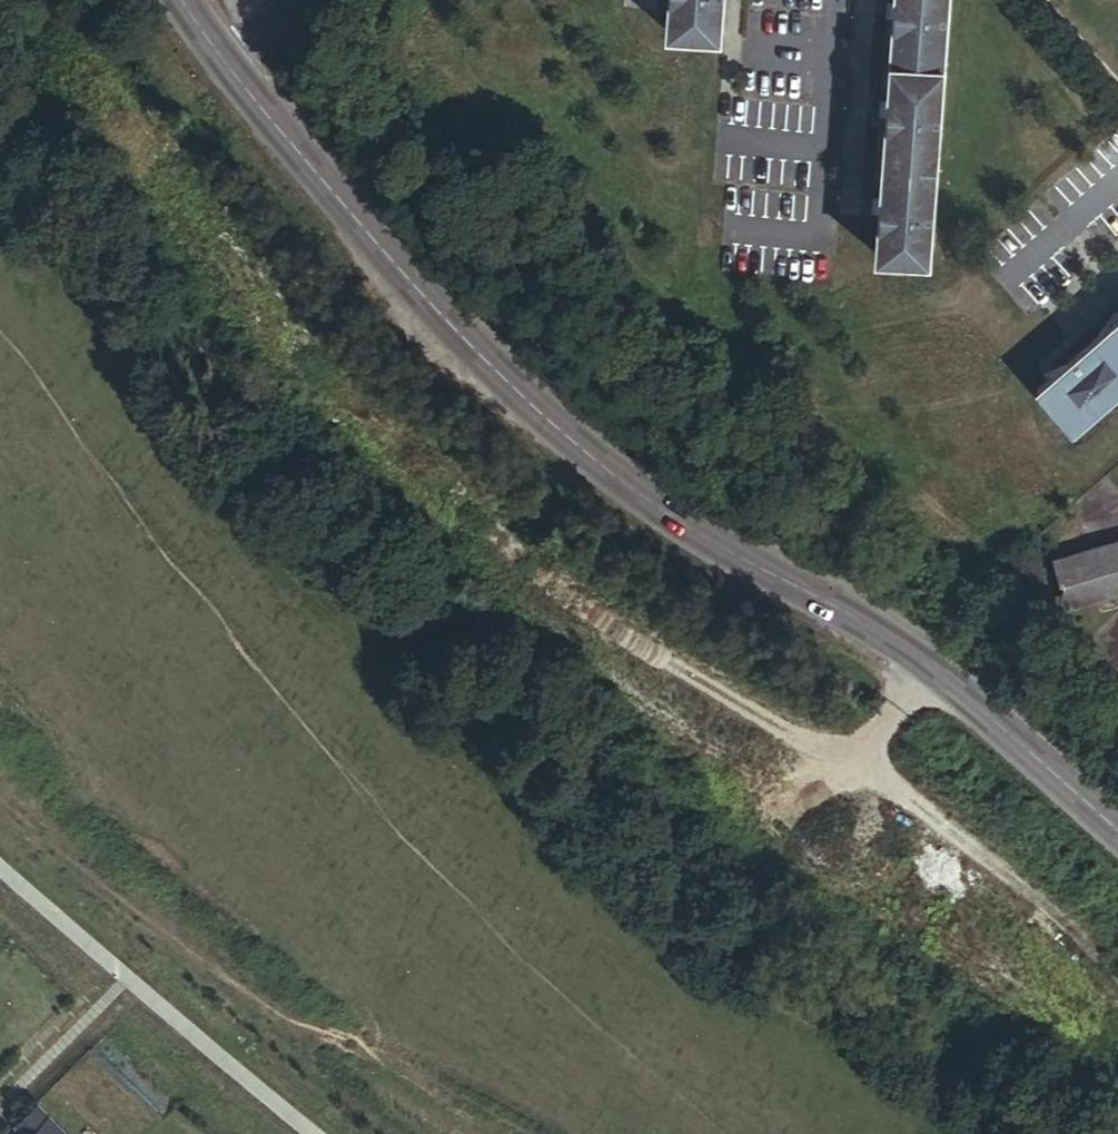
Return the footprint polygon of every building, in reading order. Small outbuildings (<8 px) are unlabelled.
[(720,0),(667,0),(664,35),(717,39),(720,0)] [(945,0),(893,0),(874,257),(925,261),(945,0)] [(1039,391),(1074,433),(1117,396),(1117,326),(1071,364),(1039,391)] [(1053,551),(1062,595),(1117,584),(1117,537),(1053,551)] [(35,1103),(14,1124),(23,1133),(65,1133),(35,1103)]
